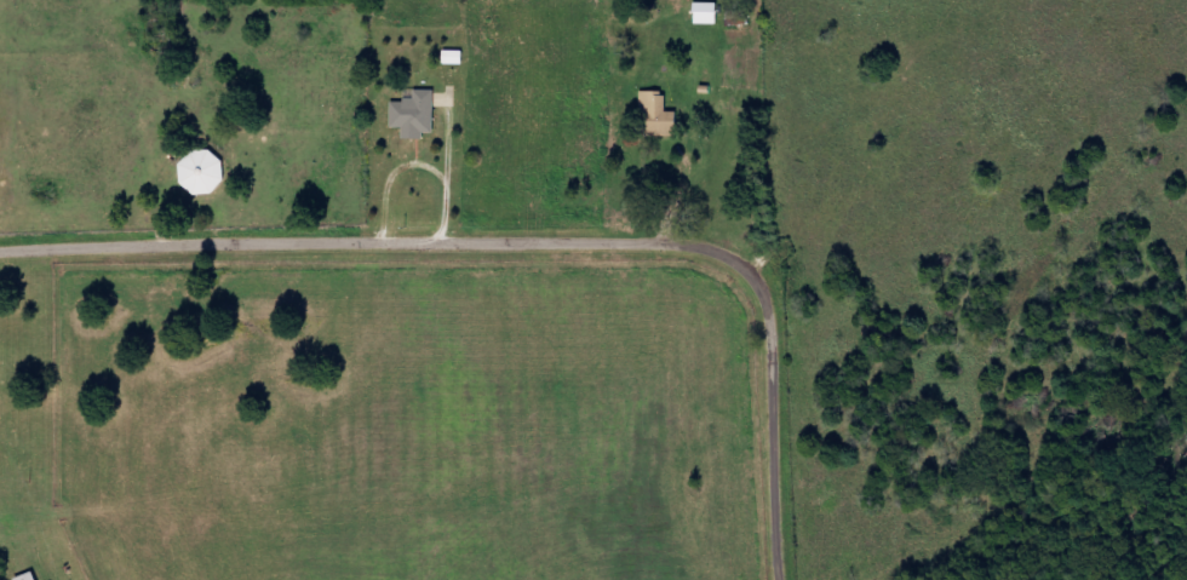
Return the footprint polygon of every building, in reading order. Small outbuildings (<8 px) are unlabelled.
[(695,24),(717,24),(718,3),(695,3),(695,24)] [(464,52),(444,51),(444,65),(463,65),(464,52)] [(436,90),(416,90),(415,101),(392,101),(392,128),(404,128),(403,140),(424,140),(424,133),(435,133),(436,90)] [(646,136),(677,136),(677,112),(666,112),(666,91),(645,92),(646,136)] [(185,196),(224,194),(222,152),(184,153),(185,196)]
